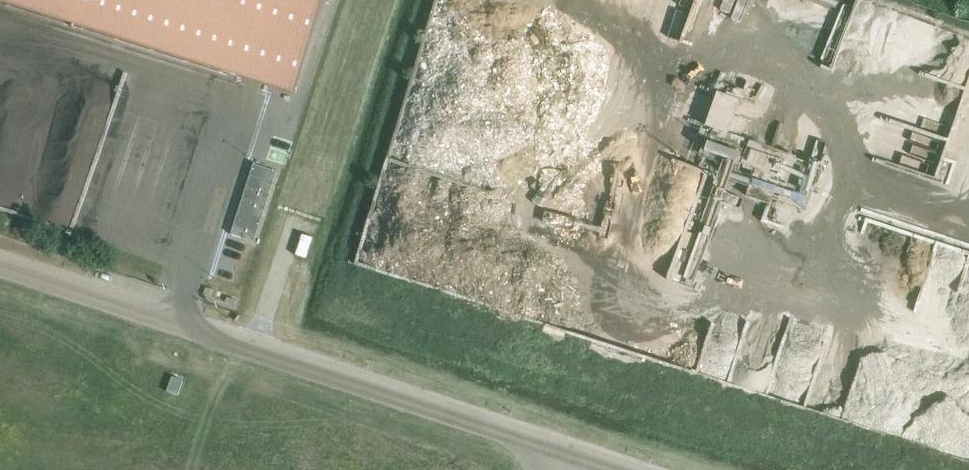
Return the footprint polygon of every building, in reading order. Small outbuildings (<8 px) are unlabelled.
[(68,20),(241,76),(294,92),(324,0),(5,0),(68,20)] [(751,143),(743,166),(757,171),(756,174),(789,185),(797,159),(751,143)] [(231,233),(254,241),(276,172),(253,165),(231,233)] [(302,234),(295,255),(307,259),(314,238),(302,234)] [(178,396),(183,381),(172,376),(167,392),(178,396)]
